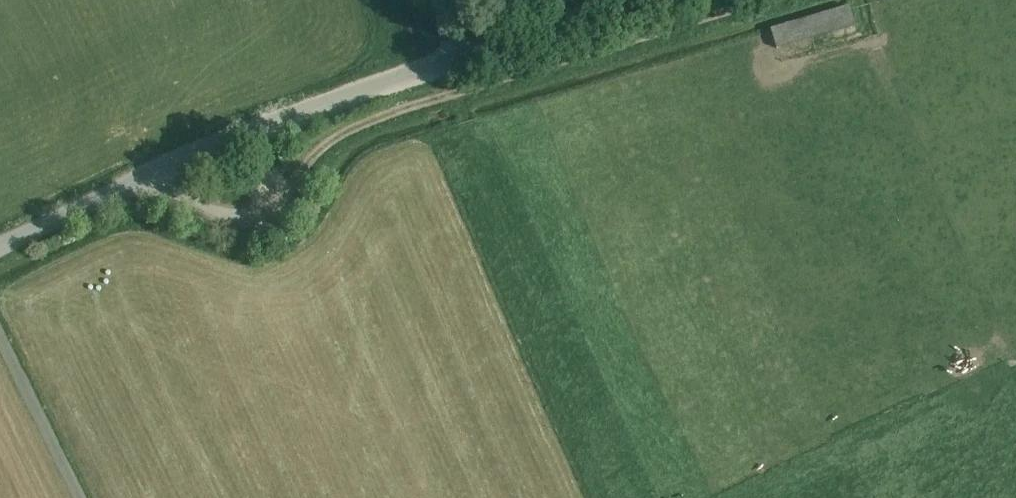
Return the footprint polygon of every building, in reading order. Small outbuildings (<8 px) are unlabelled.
[(850,4),(770,27),(776,48),(856,25),(850,4)]
